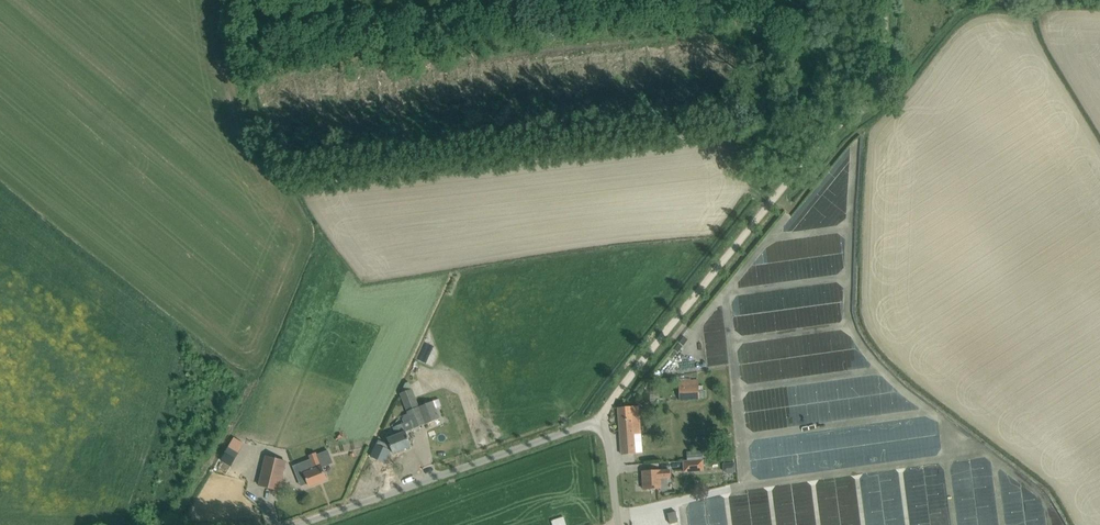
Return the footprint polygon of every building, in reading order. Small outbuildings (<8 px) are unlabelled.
[(950,8),(953,11),(957,8),(958,7),(965,2),(963,0),(959,0),(955,3),(954,4),(950,8)] [(700,397),(699,384),(699,379),(679,381),(679,386),(680,399),(700,397)] [(650,390),(650,393),(653,396),(656,396),(659,393),(659,390),(656,387),(652,387),(650,390)] [(416,398),(415,395),(412,389),(400,393),(407,411),(411,420),(394,427),(397,435),(388,439),(389,443),(393,453),(412,446),(406,432),(440,419),(436,408),(433,401),(420,407),(416,398)] [(633,454),(637,453),(634,422),(639,422),(638,406),(618,408),(622,454),(633,454)] [(223,458),(234,464),(246,442),(234,436),(223,458)] [(385,464),(392,451),(377,443),(370,456),(385,464)] [(702,450),(687,452),(688,461),(703,460),(702,450)] [(311,459),(297,465),(302,475),(305,474),(308,484),(310,486),(327,479),(322,467),(333,463),(328,451),(317,455),(318,458),(312,461),(311,459)] [(260,485),(279,490),(286,461),(267,457),(260,485)] [(684,472),(704,471),(703,460),(688,461),(683,461),(684,472)] [(222,461),(219,470),(229,473),(232,463),(222,461)] [(733,473),(734,471),(736,470),(735,463),(723,464),(724,471),(727,473),(733,473)] [(661,491),(667,490),(666,478),(670,478),(670,470),(646,471),(646,480),(643,480),(644,489),(654,489),(656,489),(661,488),(661,491)] [(676,511),(667,513),(670,524),(678,522),(676,511)]
